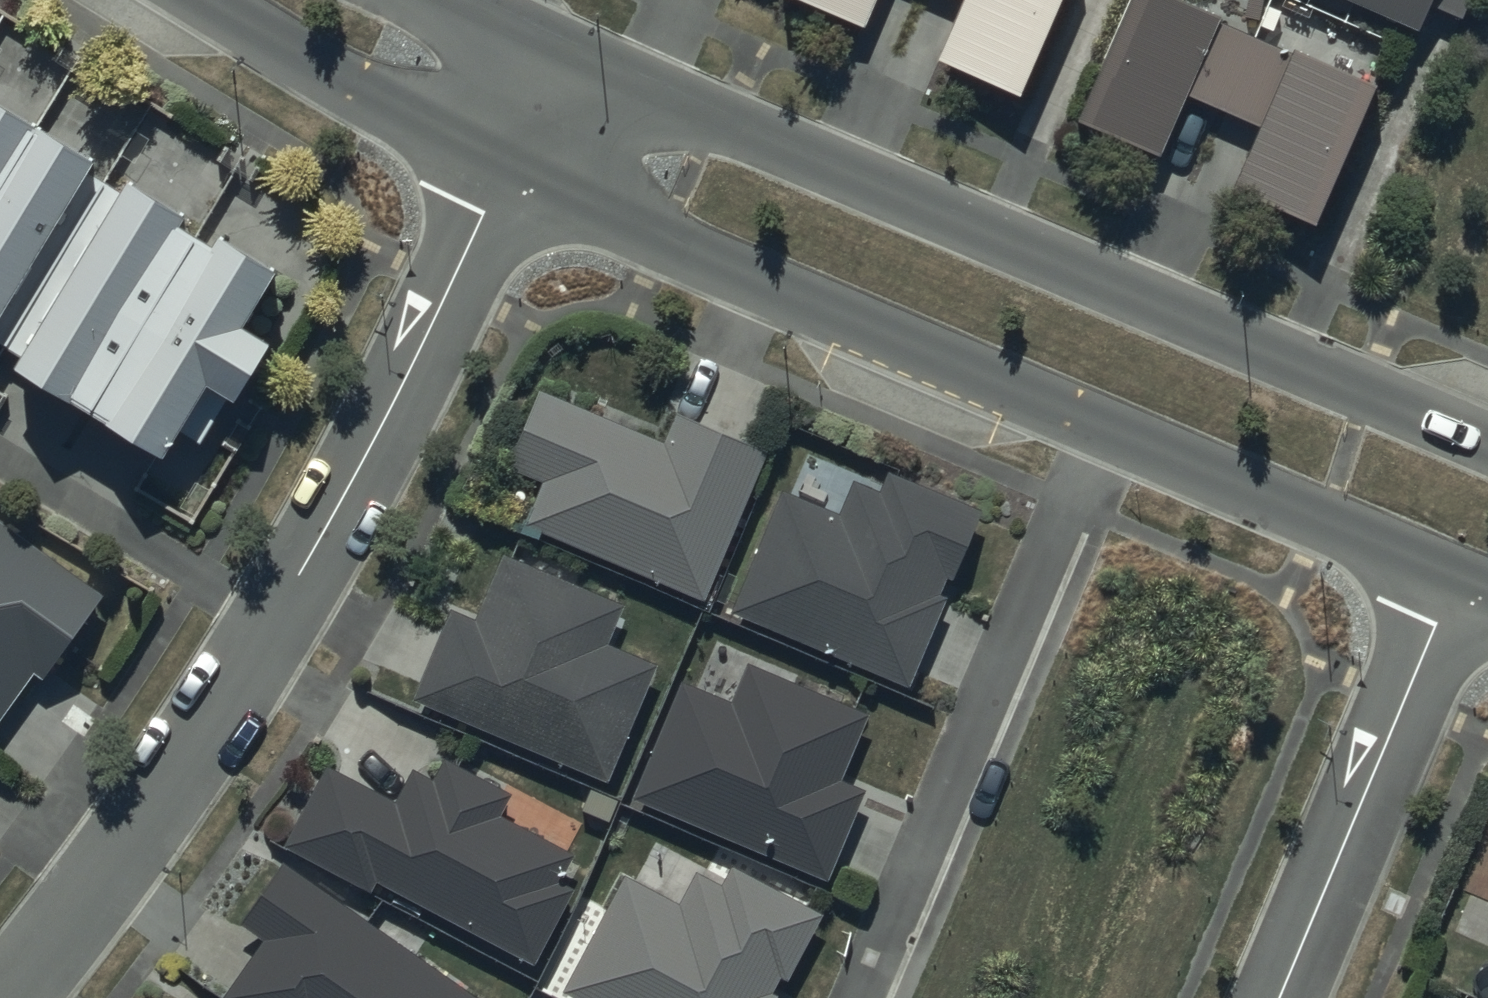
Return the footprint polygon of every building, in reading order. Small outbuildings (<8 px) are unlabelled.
[(861,25),(872,0),(801,0),(861,25)] [(936,59),(1019,103),(1062,0),(960,0),(936,59)] [(1166,0),(1134,0),(1076,129),(1159,155),(1188,94),(1260,128),(1232,186),(1315,235),(1381,92),(1220,17),(1166,0)] [(1429,33),(1440,5),(1473,18),(1480,0),(1352,0),(1429,33)] [(0,100),(0,316),(81,178),(95,155),(0,100)] [(173,437),(197,451),(230,396),(233,398),(269,335),(238,317),(273,258),(217,226),(208,241),(174,221),(182,206),(123,171),(109,194),(81,178),(0,316),(0,353),(165,449),(173,437)] [(668,429),(539,376),(489,499),(706,588),(768,438),(679,402),(668,429)] [(841,502),(779,477),(729,601),(911,674),(981,499),(889,462),(881,481),(853,470),(841,502)] [(32,661),(44,669),(104,580),(0,510),(0,707),(32,661)] [(452,596),(413,688),(605,770),(655,654),(609,634),(626,595),(502,542),(475,606),(452,596)] [(686,668),(635,786),(830,870),(868,782),(841,771),(870,703),(749,652),(733,688),(686,668)] [(330,750),(284,834),(374,882),(380,872),(534,955),(577,876),(562,867),(574,845),(499,805),(511,783),(445,747),(436,765),(416,754),(398,787),(330,750)] [(224,986),(241,997),(482,997),(485,993),(284,852),(243,911),(265,927),(224,986)] [(564,978),(600,997),(772,997),(780,984),(771,980),(779,966),(785,970),(821,904),(729,853),(718,873),(698,862),(681,893),(623,864),(564,978)]
